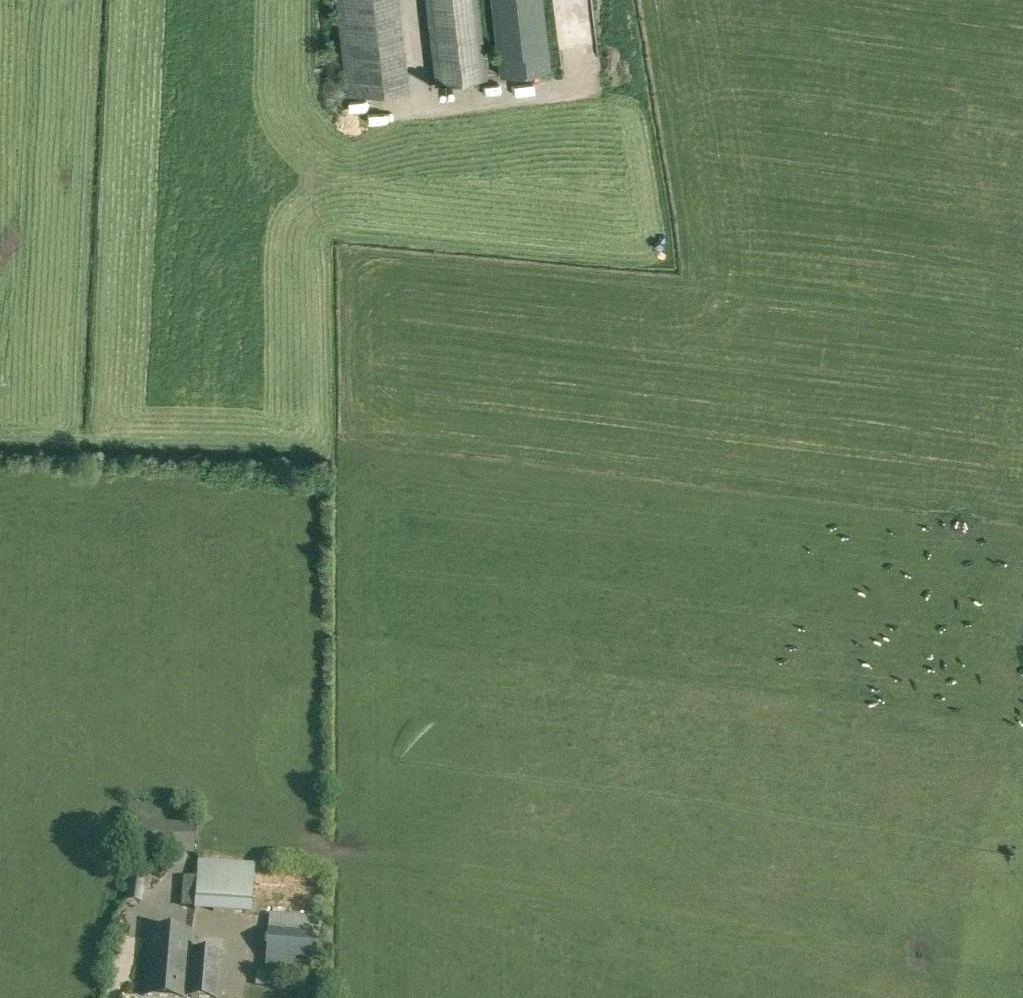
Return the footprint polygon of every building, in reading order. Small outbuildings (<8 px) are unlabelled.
[(406,82),(397,0),(335,0),(345,89),(406,82)] [(477,0),(427,0),(437,83),(486,77),(477,0)] [(542,0),(492,0),(501,75),(551,69),(542,0)] [(198,839),(197,819),(171,820),(172,840),(198,839)] [(251,914),(254,882),(255,864),(198,860),(197,878),(186,877),(184,907),(195,907),(195,910),(251,914)] [(126,901),(142,903),(144,881),(128,881),(126,901)] [(265,973),(276,974),(307,976),(308,962),(312,962),(313,933),(313,921),(314,917),(269,913),(265,973)] [(190,951),(192,931),(150,928),(144,996),(171,997),(186,997),(190,951)] [(186,997),(192,997),(218,997),(222,954),(190,951),(186,997)]
